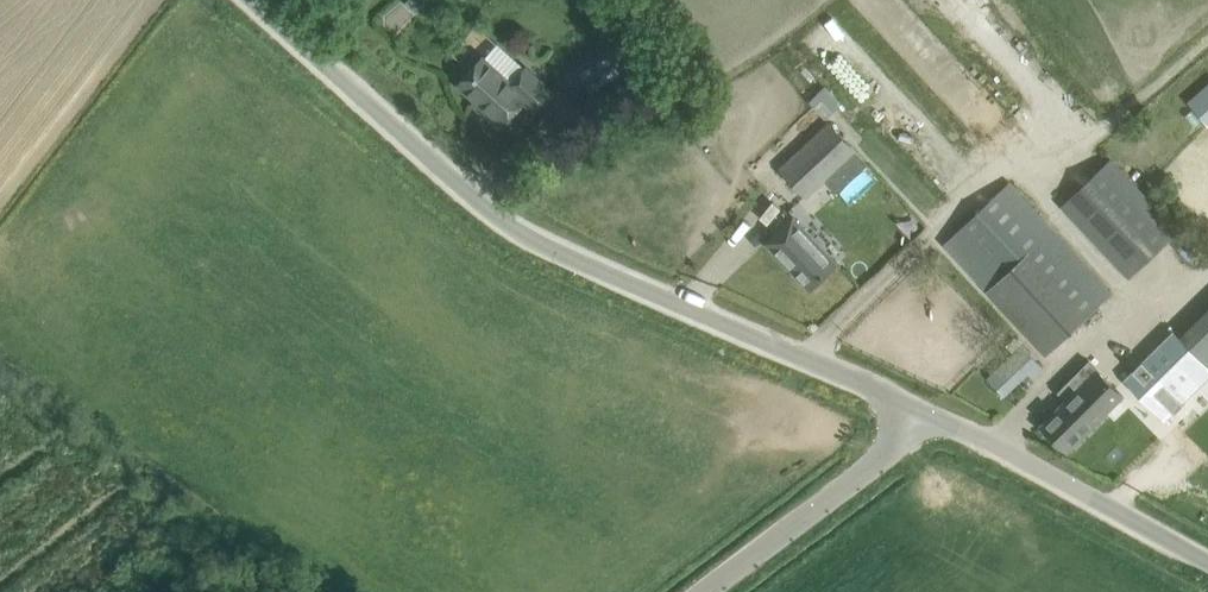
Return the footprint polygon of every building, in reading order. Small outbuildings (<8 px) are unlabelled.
[(567,74),(582,99),(631,69),(616,45),(567,74)] [(535,111),(553,91),(527,67),(513,82),(483,56),(458,84),(483,107),(480,110),(500,128),(524,101),(535,111)] [(1207,123),(1207,84),(1188,101),(1207,123)] [(781,169),(806,195),(855,150),(830,124),(781,169)] [(1059,206),(1128,278),(1180,228),(1111,156),(1059,206)] [(944,243),(1047,355),(1065,338),(1113,293),(1010,182),(944,243)] [(793,217),(767,241),(811,287),(837,262),(793,217)] [(1126,378),(1137,390),(1165,418),(1207,376),(1207,363),(1175,329),(1126,378)] [(987,378),(1004,395),(1039,362),(1022,345),(987,378)] [(1069,450),(1124,393),(1089,359),(1059,390),(1067,398),(1041,424),(1069,450)]
